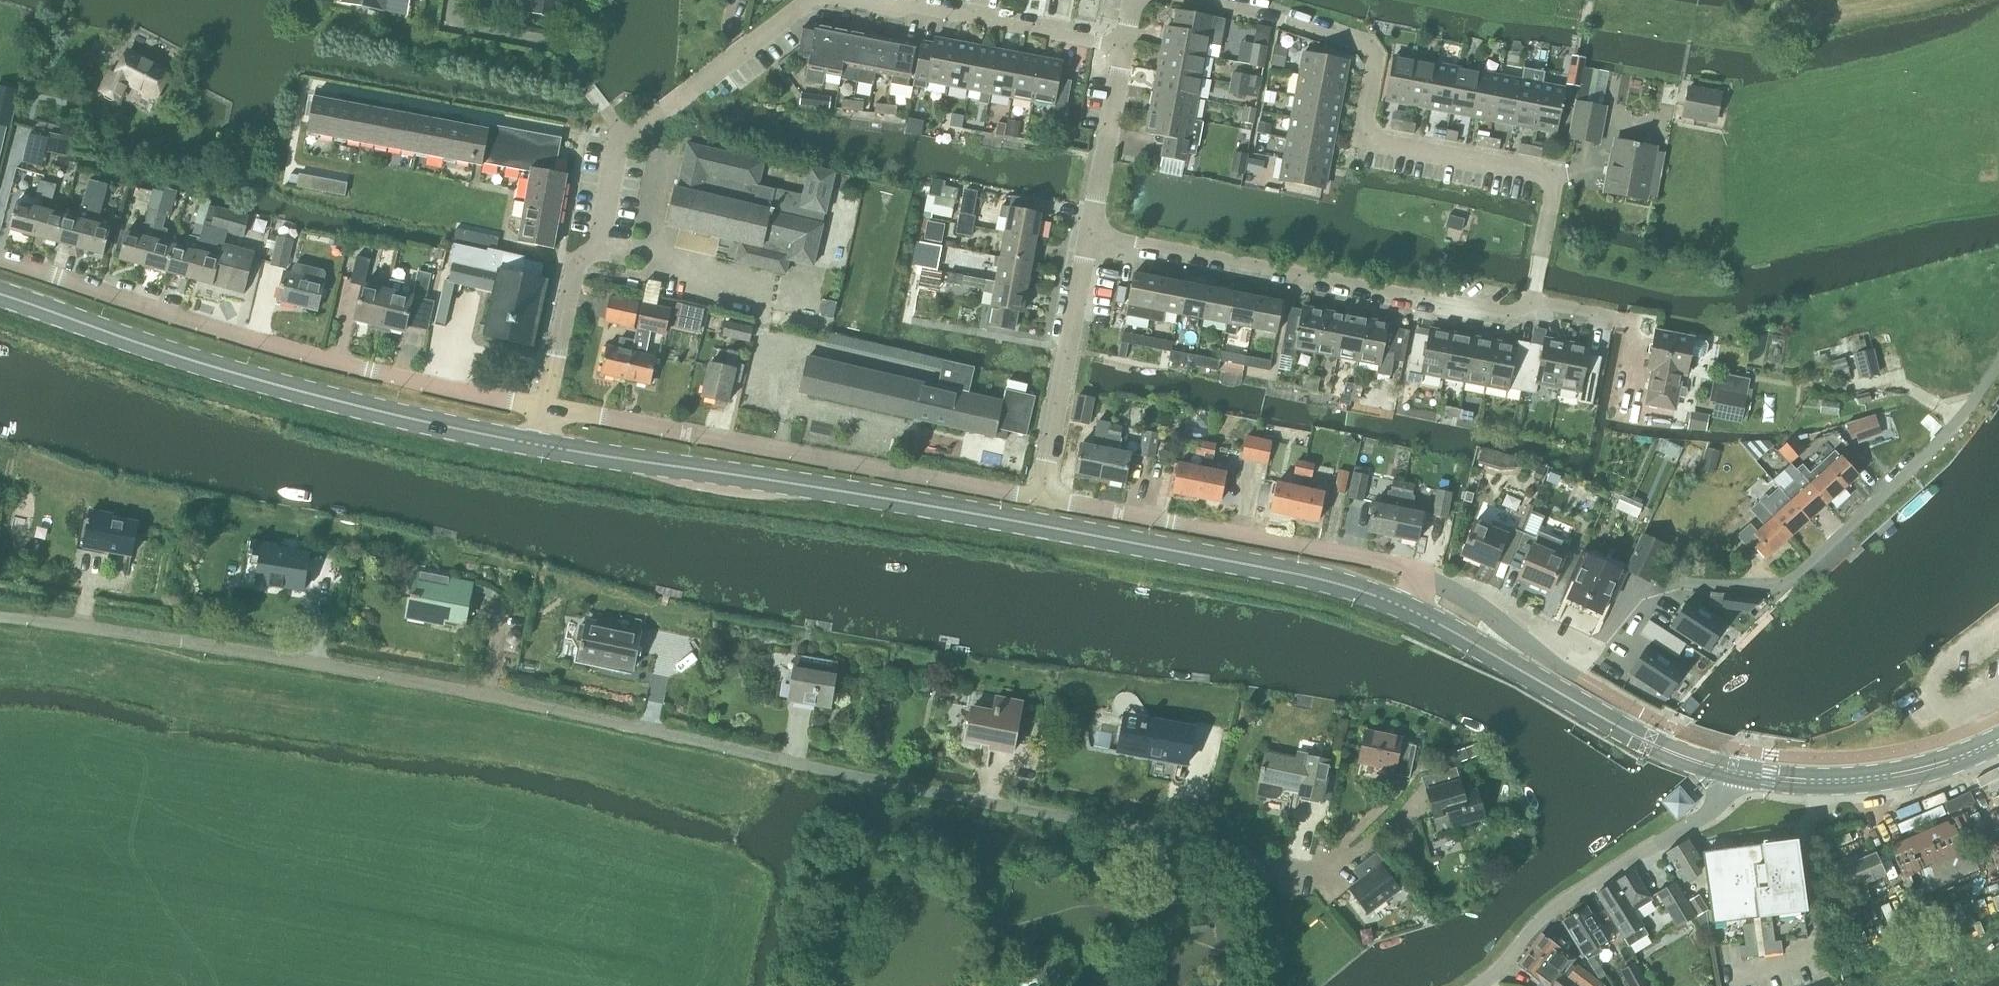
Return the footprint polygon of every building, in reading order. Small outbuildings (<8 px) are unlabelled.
[(347,1),(382,8),(406,12),(408,0),(347,0),(347,1)] [(526,10),(561,17),(564,0),(528,0),(526,10)] [(1168,27),(1163,49),(1207,57),(1210,44),(1221,46),(1226,19),(1222,19),(1191,13),(1177,10),(1174,28),(1168,27)] [(804,27),(798,56),(810,59),(807,78),(809,83),(824,86),(826,74),(834,29),(816,25),(816,29),(804,27)] [(834,29),(826,74),(841,77),(843,67),(845,67),(851,32),(834,29)] [(841,77),(841,79),(858,82),(860,70),(861,70),(867,35),(851,32),(845,67),(843,67),(841,77)] [(858,82),(858,83),(874,86),(876,73),(877,74),(884,38),(867,35),(861,70),(860,70),(858,82)] [(894,77),(900,41),(884,38),(877,74),(893,77),(894,77)] [(948,87),(956,43),(935,39),(931,57),(920,55),(914,86),(927,89),(928,83),(948,87)] [(893,77),(891,84),(909,87),(910,80),(911,80),(918,44),(900,41),(894,77),(893,77)] [(969,91),(978,47),(956,43),(948,87),(969,91)] [(1254,43),(1250,66),(1265,69),(1269,46),(1254,43)] [(1288,47),(1276,44),(1272,66),(1284,68),(1288,47)] [(978,47),(969,91),(981,93),(980,103),(989,104),(991,95),(999,51),(978,47)] [(1203,78),(1207,57),(1163,49),(1159,70),(1203,78)] [(1012,99),(1020,55),(999,51),(991,95),(1012,99)] [(158,100),(159,98),(172,73),(130,52),(119,73),(113,70),(102,91),(121,102),(130,84),(142,90),(143,95),(150,98),(153,98),(158,100)] [(1302,75),(1344,83),(1348,61),(1306,53),(1302,75)] [(1020,55),(1012,99),(1033,103),(1042,59),(1020,55)] [(1571,57),(1566,85),(1580,87),(1586,59),(1571,57)] [(1408,104),(1416,62),(1394,58),(1386,99),(1408,104)] [(1042,59),(1033,103),(1054,107),(1054,109),(1067,112),(1072,81),(1061,79),(1064,63),(1042,59)] [(1430,108),(1437,66),(1416,62),(1408,104),(1430,108)] [(1451,112),(1459,70),(1437,66),(1430,108),(1451,112)] [(1522,82),(1514,124),(1536,128),(1543,86),(1546,73),(1525,69),(1522,82)] [(1200,99),(1203,78),(1159,70),(1156,91),(1200,99)] [(1472,116),(1480,74),(1459,70),(1451,112),(1472,116)] [(1233,73),(1231,85),(1249,88),(1259,90),(1262,78),(1251,76),(1233,73)] [(1493,120),(1501,78),(1480,74),(1472,116),(1493,120)] [(1340,104),(1344,83),(1302,75),(1298,96),(1340,104)] [(1514,124),(1522,82),(1501,78),(1493,120),(1514,124)] [(1231,85),(1229,94),(1247,97),(1258,99),(1259,90),(1249,88),(1231,85)] [(12,127),(20,90),(0,86),(0,125),(12,127)] [(1565,90),(1543,86),(1536,128),(1558,132),(1565,90)] [(1687,87),(1681,118),(1717,124),(1722,92),(1687,87)] [(1196,120),(1200,99),(1156,91),(1152,112),(1196,120)] [(801,100),(800,106),(819,108),(821,96),(801,94),(801,100)] [(821,96),(819,108),(830,109),(830,108),(831,97),(821,96)] [(1336,125),(1340,104),(1298,96),(1294,117),(1336,125)] [(340,140),(347,103),(314,97),(308,134),(340,140)] [(841,109),(852,110),(853,101),(842,100),(841,109)] [(853,101),(852,110),(863,111),(864,102),(853,101)] [(367,145),(374,108),(347,103),(340,140),(367,145)] [(1577,103),(1570,138),(1600,144),(1607,108),(1603,108),(1587,105),(1577,103)] [(876,104),(875,113),(875,114),(887,115),(888,105),(876,104)] [(888,105),(887,115),(896,116),(898,106),(888,105)] [(390,149),(396,112),(374,108),(367,145),(390,149)] [(418,154),(424,117),(396,112),(390,149),(418,154)] [(1152,112),(1148,134),(1158,136),(1157,140),(1161,144),(1166,145),(1165,150),(1164,158),(1185,162),(1187,154),(1197,156),(1199,143),(1200,143),(1204,122),(1196,120),(1152,112)] [(952,113),(949,126),(962,129),(965,116),(952,113)] [(444,159),(451,122),(424,117),(418,154),(444,159)] [(1332,146),(1336,125),(1294,117),(1290,139),(1332,146)] [(1005,136),(1018,139),(1021,122),(1008,120),(1005,136)] [(1403,132),(1405,122),(1393,120),(1391,130),(1403,132)] [(484,163),(489,129),(451,122),(444,159),(483,166),(484,163)] [(998,122),(995,135),(1004,136),(1007,124),(998,122)] [(1405,122),(1403,132),(1414,134),(1416,124),(1405,122)] [(515,169),(522,131),(490,125),(489,129),(484,163),(515,169)] [(1445,140),(1447,130),(1436,128),(1434,138),(1445,140)] [(1447,130),(1445,140),(1457,142),(1459,132),(1447,130)] [(525,201),(562,208),(569,175),(556,172),(562,139),(522,131),(515,169),(531,172),(525,201)] [(1488,148),(1490,138),(1478,136),(1476,146),(1488,148)] [(1490,138),(1488,148),(1499,150),(1501,140),(1490,138)] [(1328,168),(1332,146),(1290,139),(1286,160),(1328,168)] [(1646,200),(1656,148),(1617,141),(1607,192),(1646,200)] [(1530,156),(1532,146),(1524,144),(1520,144),(1518,154),(1530,156)] [(858,172),(722,146),(714,184),(724,185),(716,228),(725,230),(724,239),(718,269),(816,288),(823,249),(842,253),(858,172)] [(1532,146),(1530,156),(1542,158),(1544,148),(1532,146)] [(1234,152),(1231,173),(1246,175),(1249,155),(1234,152)] [(1249,159),(1247,171),(1263,174),(1265,162),(1249,159)] [(1324,189),(1328,168),(1286,160),(1282,182),(1324,189)] [(292,174),(290,184),(297,185),(297,188),(345,197),(348,184),(300,174),(299,176),(292,174)] [(88,221),(98,182),(89,180),(79,218),(65,214),(57,242),(81,249),(88,221)] [(37,190),(36,197),(44,199),(46,192),(48,183),(40,181),(37,190)] [(88,221),(81,249),(105,255),(112,227),(98,223),(100,213),(108,185),(98,182),(91,211),(88,221)] [(46,192),(44,199),(54,201),(56,194),(58,186),(48,183),(46,192)] [(128,231),(120,260),(144,266),(151,238),(153,238),(157,225),(157,224),(167,189),(155,186),(149,210),(146,221),(147,222),(146,224),(145,224),(141,235),(128,231)] [(151,238),(144,266),(166,272),(173,244),(165,241),(168,231),(163,230),(164,226),(167,215),(171,216),(177,192),(167,189),(157,224),(157,225),(153,238),(151,238)] [(1005,233),(1037,239),(1041,214),(1034,212),(1036,201),(1012,197),(1010,208),(1002,206),(1000,217),(1008,219),(1005,233)] [(555,249),(562,208),(525,201),(518,243),(555,249)] [(10,230),(34,236),(42,208),(18,202),(10,230)] [(205,225),(206,226),(211,206),(203,204),(193,238),(192,237),(189,248),(173,244),(166,272),(191,279),(205,225)] [(57,242),(65,214),(42,208),(34,236),(57,242)] [(214,285),(225,245),(229,232),(244,236),(249,217),(218,208),(213,227),(211,226),(211,227),(206,226),(205,225),(191,279),(214,285)] [(960,214),(958,224),(974,227),(976,217),(960,214)] [(1445,228),(1462,233),(1465,221),(1449,217),(1445,228)] [(972,237),(974,227),(958,224),(956,234),(972,237)] [(1032,263),(1037,239),(1005,233),(1001,257),(1032,263)] [(277,237),(271,266),(288,270),(294,240),(277,237)] [(453,263),(450,281),(456,282),(456,283),(482,289),(494,292),(484,336),(534,347),(549,280),(541,278),(545,263),(525,259),(526,256),(488,248),(488,250),(454,243),(450,262),(453,263)] [(225,245),(214,285),(245,294),(256,253),(225,245)] [(380,326),(388,289),(365,284),(371,260),(357,257),(351,284),(363,287),(355,320),(380,326)] [(1027,288),(1032,263),(1001,257),(996,282),(1027,288)] [(327,273),(325,269),(297,263),(294,265),(292,273),(286,271),(278,301),(318,311),(327,273)] [(950,263),(948,274),(965,277),(967,266),(950,263)] [(920,270),(917,289),(944,294),(946,284),(963,287),(965,277),(948,274),(934,271),(934,273),(920,270)] [(388,289),(380,326),(406,332),(414,298),(426,301),(433,275),(419,271),(415,286),(391,280),(388,289)] [(1135,274),(1128,306),(1126,316),(1152,321),(1160,278),(1135,274)] [(1184,283),(1160,278),(1152,321),(1163,323),(1165,313),(1178,316),(1184,283)] [(984,280),(982,292),(994,294),(991,307),(988,326),(1014,331),(1018,312),(1019,312),(1023,313),(1027,288),(996,282),(984,280)] [(1203,320),(1209,288),(1184,283),(1178,316),(1203,320)] [(1227,325),(1232,292),(1209,288),(1203,320),(1226,325),(1227,325)] [(1227,325),(1226,325),(1224,334),(1236,336),(1238,327),(1252,330),(1258,297),(1232,292),(1227,325)] [(635,328),(640,303),(611,297),(605,322),(635,328)] [(1258,297),(1252,330),(1277,334),(1283,302),(1258,297)] [(635,341),(627,380),(651,385),(657,357),(646,355),(651,332),(665,334),(670,310),(643,304),(635,341)] [(1314,354),(1322,310),(1303,306),(1302,310),(1290,308),(1281,355),(1295,358),(1296,350),(1314,354)] [(1335,358),(1343,314),(1322,310),(1314,354),(1335,358)] [(1356,362),(1364,318),(1343,314),(1335,358),(1356,362)] [(1364,318),(1356,362),(1379,366),(1377,374),(1391,377),(1394,361),(1404,363),(1410,331),(1388,327),(1389,323),(1364,318)] [(750,341),(753,327),(728,322),(725,336),(750,341)] [(1410,363),(1406,381),(1420,384),(1423,372),(1445,376),(1453,335),(1431,331),(1429,337),(1416,334),(1415,336),(1410,363)] [(1636,402),(1633,418),(1671,425),(1674,409),(1675,409),(1682,374),(1686,375),(1690,355),(1703,358),(1706,356),(1708,345),(1706,342),(1693,340),(1693,339),(1688,338),(1685,334),(1679,333),(1675,335),(1657,332),(1650,368),(1654,368),(1647,404),(1636,402)] [(1147,347),(1149,338),(1124,333),(1122,343),(1147,347)] [(1466,380),(1474,339),(1453,335),(1445,376),(1466,380)] [(627,380),(635,341),(620,338),(618,348),(608,346),(602,374),(627,380)] [(1170,361),(1172,351),(1174,342),(1149,338),(1147,347),(1171,352),(1169,361),(1170,361)] [(1487,385),(1495,343),(1474,339),(1466,380),(1487,385)] [(1559,386),(1567,345),(1545,340),(1544,346),(1531,344),(1522,391),(1536,394),(1538,382),(1559,386)] [(1522,391),(1531,344),(1517,341),(1515,347),(1495,343),(1487,385),(1522,391)] [(1567,345),(1559,386),(1580,390),(1577,402),(1592,405),(1602,358),(1588,355),(1589,349),(1567,345)] [(710,363),(703,398),(729,403),(734,381),(741,383),(745,366),(737,364),(739,353),(729,351),(725,366),(710,363)] [(1193,366),(1195,355),(1172,351),(1170,361),(1193,366)] [(1245,366),(1247,356),(1222,351),(1221,360),(1218,371),(1219,371),(1221,362),(1245,366)] [(1855,355),(1860,378),(1878,374),(1872,351),(1855,355)] [(1218,371),(1221,360),(1195,355),(1193,366),(1218,371)] [(1247,356),(1245,366),(1270,371),(1272,361),(1247,356)] [(809,357),(800,393),(1006,440),(1008,432),(1027,436),(1036,397),(1025,395),(1028,385),(1009,381),(1007,390),(1006,390),(1003,402),(969,394),(975,368),(944,361),(942,370),(938,387),(809,357)] [(1714,381),(1710,401),(1717,402),(1714,416),(1741,422),(1744,410),(1750,411),(1751,403),(1745,402),(1748,389),(1750,380),(1725,375),(1724,383),(1714,381)] [(1868,393),(1855,397),(1857,407),(1871,403),(1868,393)] [(1089,423),(1094,398),(1079,395),(1074,420),(1089,423)] [(1458,419),(1460,410),(1446,407),(1444,416),(1458,419)] [(1460,410),(1458,419),(1472,421),(1474,412),(1460,410)] [(1690,412),(1687,427),(1687,430),(1707,431),(1710,416),(1690,412)] [(1875,415),(1846,423),(1847,425),(1851,440),(1856,438),(1858,443),(1882,436),(1876,417),(1875,415)] [(1094,446),(1082,443),(1076,474),(1101,479),(1111,424),(1098,422),(1094,446)] [(1123,427),(1111,424),(1101,479),(1125,484),(1131,453),(1120,451),(1122,441),(1121,440),(1123,427)] [(1155,458),(1160,434),(1147,431),(1142,455),(1155,458)] [(1345,442),(1353,450),(1359,444),(1351,435),(1345,442)] [(1255,462),(1260,439),(1248,436),(1243,460),(1255,462)] [(1794,437),(1778,452),(1790,465),(1807,450),(1794,437)] [(1260,439),(1255,462),(1268,465),(1273,441),(1260,439)] [(1198,440),(1196,454),(1204,455),(1206,455),(1208,442),(1207,442),(1199,441),(1198,440)] [(1204,467),(1198,498),(1221,502),(1227,471),(1213,468),(1211,468),(1213,456),(1215,457),(1217,443),(1208,442),(1206,455),(1204,455),(1202,466),(1204,467)] [(1482,448),(1478,463),(1500,469),(1514,468),(1514,457),(1482,448)] [(1707,448),(1700,472),(1712,475),(1719,451),(1707,448)] [(1858,476),(1835,451),(1810,473),(1803,465),(1797,470),(1827,505),(1858,476)] [(1774,464),(1780,471),(1788,464),(1781,457),(1774,464)] [(1297,460),(1294,474),(1295,474),(1302,476),(1303,476),(1306,462),(1297,460)] [(1180,462),(1174,493),(1198,498),(1204,467),(1202,466),(1180,462)] [(1301,487),(1295,518),(1318,522),(1324,492),(1325,487),(1326,483),(1326,481),(1328,475),(1314,472),(1315,464),(1306,462),(1303,476),(1302,476),(1300,486),(1301,487)] [(1792,465),(1773,481),(1780,489),(1783,492),(1792,501),(1809,521),(1827,505),(1797,470),(1792,465)] [(1553,482),(1559,480),(1562,472),(1550,468),(1546,480),(1553,482)] [(1345,493),(1350,472),(1339,469),(1335,491),(1345,493)] [(1364,500),(1369,476),(1355,473),(1350,497),(1364,500)] [(1369,532),(1393,537),(1399,507),(1404,484),(1393,481),(1390,494),(1388,493),(1386,504),(1375,502),(1369,532)] [(1278,482),(1271,513),(1295,518),(1301,487),(1300,486),(1293,485),(1282,483),(1278,482)] [(1399,507),(1393,537),(1417,542),(1423,512),(1412,509),(1414,498),(1412,497),(1414,486),(1404,484),(1399,507)] [(1767,497),(1760,503),(1791,537),(1809,521),(1792,501),(1783,492),(1780,489),(1769,499),(1767,497)] [(1447,517),(1452,494),(1438,491),(1433,515),(1447,517)] [(1766,560),(1791,537),(1760,503),(1752,510),(1764,525),(1757,532),(1750,525),(1738,536),(1753,552),(1756,549),(1766,560)] [(133,556),(139,521),(115,516),(116,513),(92,509),(85,547),(133,556)] [(1509,566),(1523,533),(1493,521),(1490,528),(1476,522),(1462,555),(1494,568),(1496,561),(1509,566)] [(1523,533),(1509,566),(1522,572),(1519,579),(1551,592),(1570,545),(1539,532),(1536,538),(1523,533)] [(1649,582),(1666,545),(1644,534),(1627,571),(1649,582)] [(249,541),(243,582),(304,591),(310,552),(305,552),(306,545),(280,541),(279,544),(253,541),(253,545),(250,545),(250,541),(249,541)] [(1585,607),(1604,564),(1582,554),(1572,577),(1577,580),(1568,599),(1585,607)] [(1604,564),(1585,607),(1602,615),(1611,595),(1615,597),(1626,574),(1604,564)] [(480,593),(482,586),(473,584),(474,582),(454,579),(454,581),(417,574),(411,599),(416,600),(413,614),(466,624),(472,591),(480,593)] [(1725,595),(1723,608),(1749,612),(1762,600),(1725,595)] [(1689,600),(1671,628),(1708,652),(1726,624),(1689,600)] [(580,625),(577,642),(583,643),(580,659),(634,670),(641,634),(642,630),(637,630),(587,619),(586,626),(580,625)] [(1651,622),(1642,635),(1677,658),(1686,645),(1651,622)] [(1648,647),(1630,675),(1667,698),(1685,671),(1648,647)] [(831,707),(835,681),(838,661),(797,654),(795,667),(789,700),(831,707)] [(1013,753),(1023,700),(996,695),(993,709),(973,705),(966,739),(991,744),(990,749),(1013,753)] [(1123,719),(1117,752),(1187,765),(1195,725),(1174,721),(1124,712),(1123,719)] [(1410,778),(1416,746),(1402,743),(1404,737),(1366,729),(1359,763),(1394,770),(1393,774),(1410,778)] [(1445,759),(1448,767),(1480,756),(1476,746),(1458,752),(1459,754),(1445,759)] [(1260,784),(1258,796),(1270,798),(1274,798),(1277,797),(1279,795),(1281,794),(1281,793),(1282,791),(1283,788),(1301,792),(1300,796),(1322,801),(1330,760),(1306,755),(1307,753),(1297,751),(1296,756),(1267,750),(1260,784)] [(1691,791),(1696,786),(1696,785),(1687,775),(1681,780),(1683,785),(1684,787),(1691,791)] [(1434,817),(1433,817),(1429,818),(1434,838),(1457,832),(1456,826),(1485,818),(1477,789),(1464,793),(1461,782),(1427,791),(1434,817)] [(1667,804),(1680,818),(1693,805),(1681,791),(1667,804)] [(1913,899),(1980,869),(1957,816),(1890,846),(1913,899)] [(1684,883),(1700,873),(1694,863),(1700,860),(1688,840),(1666,853),(1684,883)] [(1736,921),(1744,919),(1745,925),(1743,925),(1746,946),(1739,946),(1741,959),(1783,953),(1781,941),(1775,942),(1772,916),(1805,912),(1795,841),(1705,854),(1714,924),(1736,921)] [(1886,876),(1876,852),(1858,860),(1856,856),(1844,861),(1846,865),(1843,867),(1855,895),(1873,887),(1871,882),(1886,876)] [(1368,913),(1401,888),(1382,863),(1384,862),(1378,853),(1359,868),(1366,877),(1350,889),(1368,913)] [(1597,894),(1624,938),(1629,946),(1648,935),(1643,927),(1644,926),(1635,911),(1652,901),(1634,871),(1597,894)] [(1675,882),(1658,893),(1679,928),(1694,919),(1700,930),(1708,926),(1707,911),(1708,910),(1699,895),(1687,902),(1675,882)] [(1586,908),(1564,922),(1586,956),(1600,980),(1607,976),(1595,957),(1603,952),(1600,947),(1612,940),(1604,926),(1599,929),(1586,908)] [(1851,918),(1862,914),(1860,908),(1842,915),(1844,921),(1845,921),(1848,929),(1854,926),(1851,918)] [(1852,947),(1868,940),(1865,933),(1849,940),(1852,947)] [(1529,951),(1562,977),(1577,985),(1606,985),(1604,984),(1577,965),(1575,968),(1571,965),(1576,959),(1542,934),(1529,951)] [(1518,965),(1545,985),(1577,985),(1562,977),(1529,951),(1518,965)] [(1619,970),(1627,985),(1646,985),(1635,962),(1619,970)]
